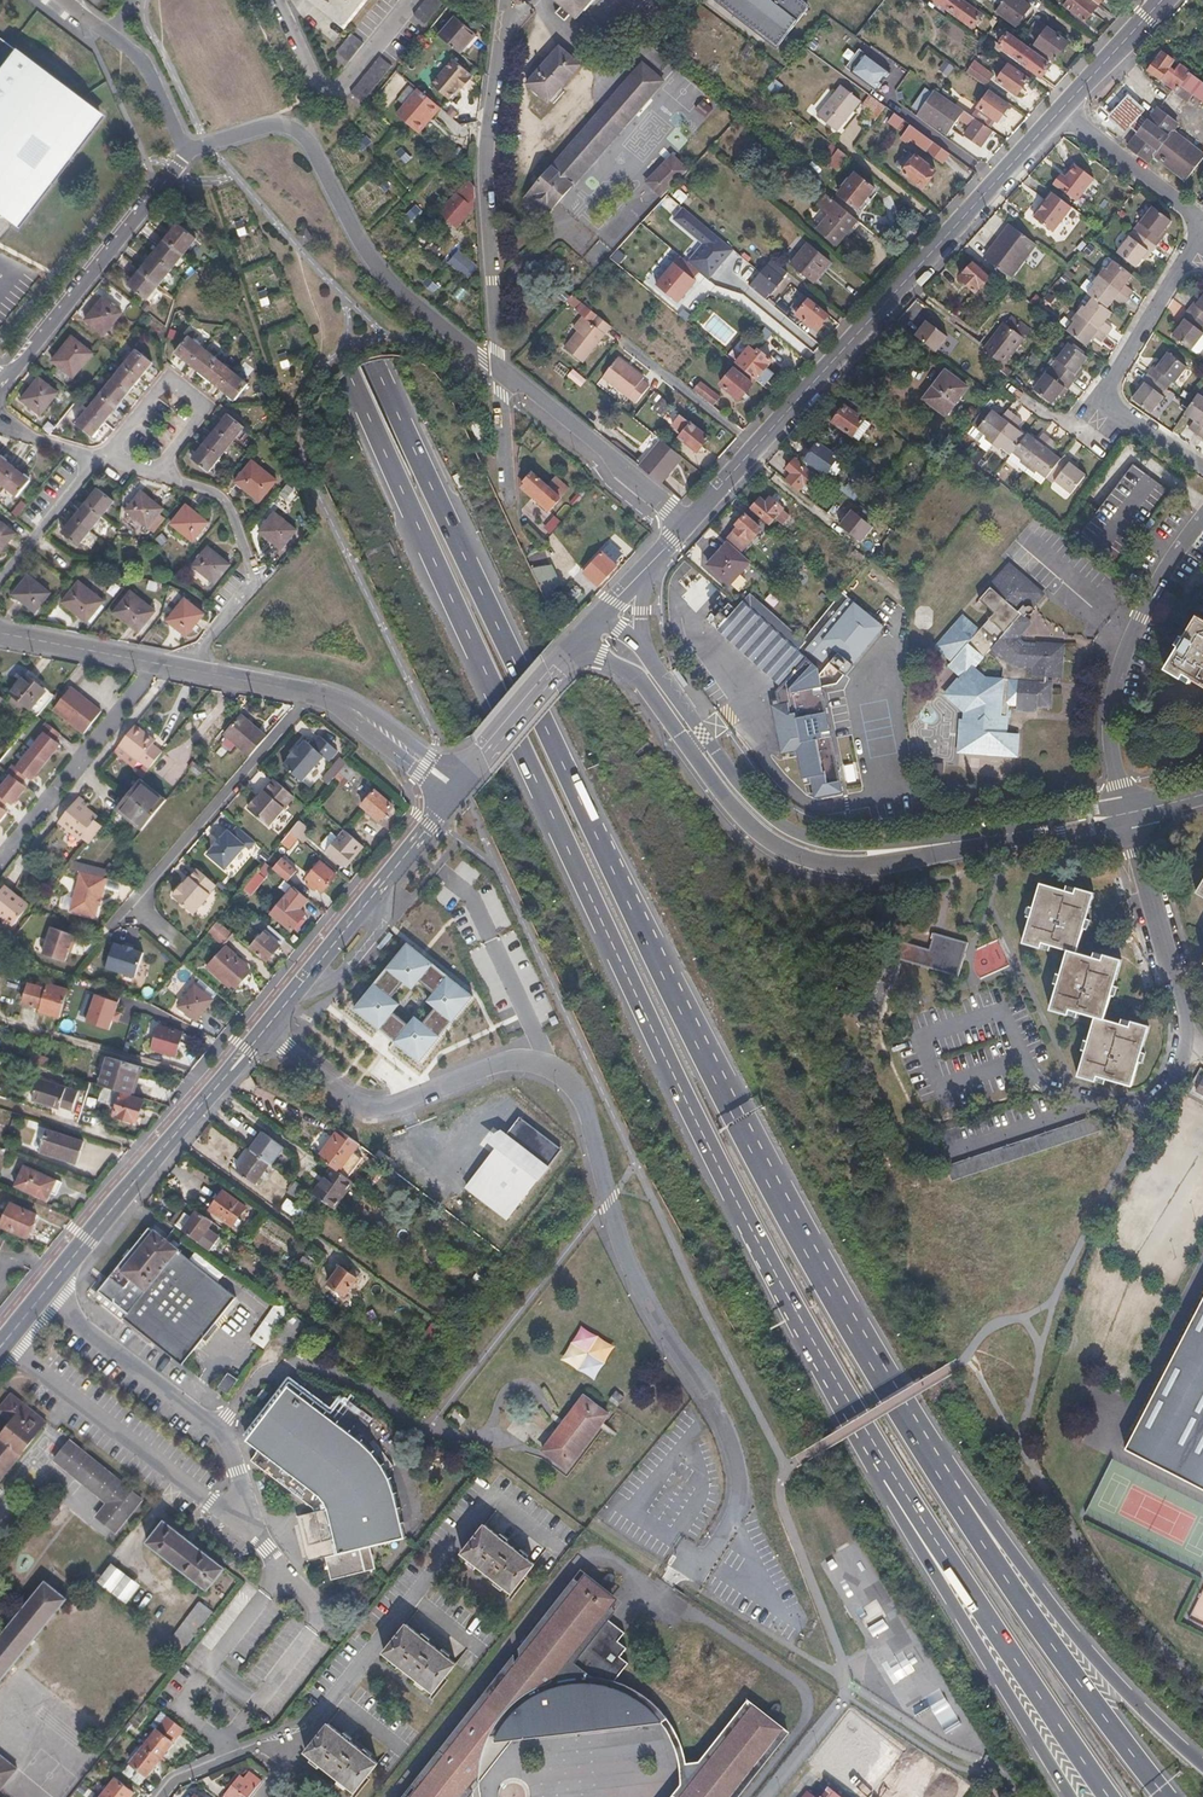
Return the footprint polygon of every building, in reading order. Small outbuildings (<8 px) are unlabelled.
[(337,22),(337,23),(344,29),(367,0),(310,0),(337,22)] [(426,24),(445,0),(426,0),(414,14),(426,24)] [(557,13),(566,20),(571,14),(577,19),(593,0),(558,0),(557,1),(563,6),(557,13)] [(805,0),(718,0),(777,49),(811,4),(805,0)] [(973,28),(982,16),(974,10),(968,5),(967,6),(959,0),(934,0),(973,28)] [(1015,27),(1030,7),(1020,0),(1005,0),(996,12),(1015,27)] [(1084,23),(1097,7),(1089,0),(1069,0),(1064,7),(1084,23)] [(455,16),(439,36),(459,52),(460,54),(476,34),(455,16)] [(1036,43),(1034,45),(1056,61),(1068,44),(1036,20),(1025,34),(1036,43)] [(5,215),(7,213),(17,220),(99,110),(0,34),(0,215),(5,215)] [(336,52),(348,61),(363,43),(351,34),(336,52)] [(1007,35),(998,47),(1041,78),(1050,66),(1041,60),(1042,59),(1036,55),(1036,56),(1020,45),(1021,44),(1015,40),(1007,35)] [(1034,45),(1033,48),(1054,63),(1056,61),(1034,45)] [(527,84),(548,102),(581,65),(559,47),(527,84)] [(1145,69),(1190,99),(1192,94),(1202,101),(1202,75),(1160,47),(1145,69)] [(892,72),(859,50),(846,69),(879,92),(892,72)] [(363,101),(392,66),(380,56),(351,92),(363,101)] [(471,73),(454,59),(433,85),(450,99),(461,86),(463,87),(470,78),(468,77),(471,73)] [(995,74),(975,61),(966,73),(986,87),(995,74)] [(551,212),(557,204),(657,89),(652,85),(658,77),(642,63),(525,198),(535,207),(539,202),(551,212)] [(1007,65),(996,81),(1016,96),(1028,80),(1007,65)] [(1132,82),(1102,120),(1195,191),(1202,181),(1202,121),(1187,109),(1177,120),(1132,82)] [(816,116),(836,131),(860,101),(840,86),(816,116)] [(439,105),(419,89),(397,115),(419,134),(427,125),(425,123),(439,105)] [(971,117),(934,91),(917,115),(946,135),(958,119),(970,127),(964,134),(982,146),(992,131),(986,127),(971,117)] [(990,91),(971,117),(986,127),(992,119),(997,123),(1009,105),(990,91)] [(885,107),(870,95),(861,107),(867,112),(865,115),(874,122),(885,107)] [(897,128),(903,120),(894,114),(888,122),(897,128)] [(943,163),(950,154),(910,125),(900,139),(907,144),(910,140),(943,163)] [(847,157),(839,150),(827,164),(836,170),(847,157)] [(687,170),(672,156),(647,183),(662,197),(666,193),(687,170)] [(915,156),(902,173),(923,189),(936,171),(915,156)] [(1061,174),(1055,184),(1078,200),(1094,178),(1075,164),(1066,177),(1061,174)] [(857,210),(874,189),(855,173),(838,194),(857,210)] [(469,179),(462,187),(439,213),(456,227),(474,206),(469,202),(474,196),(474,183),(469,179)] [(640,222),(681,257),(694,242),(671,220),(682,208),(666,193),(640,222)] [(1072,207),(1054,194),(1036,218),(1054,231),(1072,207)] [(853,217),(826,195),(817,206),(828,215),(816,229),(836,246),(850,230),(846,227),(853,217)] [(1171,222),(1157,211),(1152,207),(1140,222),(1142,224),(1137,231),(1157,247),(1162,240),(1159,236),(1171,222)] [(733,249),(682,208),(671,220),(694,242),(681,257),(701,272),(709,278),(733,249)] [(846,227),(850,230),(857,221),(853,217),(846,227)] [(165,239),(183,255),(196,238),(177,224),(165,239)] [(1014,227),(1010,224),(992,248),(996,251),(1014,227)] [(996,251),(992,248),(985,258),(1011,277),(1037,244),(1014,227),(996,251)] [(1151,254),(1157,247),(1137,231),(1131,238),(1129,236),(1117,252),(1136,267),(1148,252),(1151,254)] [(419,236),(415,240),(428,251),(432,247),(419,236)] [(152,254),(171,270),(183,255),(165,239),(152,254)] [(789,264),(813,283),(830,262),(807,243),(789,264)] [(478,266),(458,250),(448,261),(468,278),(478,266)] [(140,270),(159,285),(171,270),(152,254),(140,270)] [(701,272),(681,257),(673,264),(691,279),(701,272)] [(1098,276),(1127,298),(1133,290),(1126,284),(1133,275),(1114,261),(1106,270),(1104,268),(1098,276)] [(691,279),(673,264),(671,262),(653,284),(675,305),(695,283),(691,279)] [(959,278),(976,293),(982,287),(990,279),(972,263),(959,278)] [(768,266),(762,273),(755,281),(770,293),(782,278),(768,266)] [(147,300),(159,285),(140,270),(128,285),(147,300)] [(1121,305),(1127,298),(1098,276),(1092,283),(1095,285),(1087,294),(1092,298),(1107,309),(1114,299),(1121,305)] [(822,325),(829,316),(802,294),(790,309),(796,314),(818,332),(823,326),(822,325)] [(1187,311),(1202,323),(1202,295),(1195,305),(1193,303),(1187,311)] [(104,335),(122,313),(102,298),(84,320),(104,335)] [(1077,313),(1106,335),(1112,328),(1105,322),(1112,313),(1107,309),(1092,298),(1085,307),(1083,305),(1077,313)] [(611,326),(581,303),(576,311),(584,316),(574,329),(578,332),(596,346),(611,326)] [(1187,311),(1182,318),(1184,319),(1172,335),(1190,349),(1202,334),(1201,332),(1202,328),(1202,323),(1187,311)] [(1067,331),(1086,346),(1094,337),(1100,342),(1106,335),(1077,313),(1071,320),(1074,322),(1067,331)] [(997,361),(1000,363),(1019,336),(999,322),(980,349),(997,361)] [(947,338),(925,323),(915,337),(936,353),(947,338)] [(771,335),(763,328),(757,336),(764,342),(771,335)] [(583,362),(596,346),(578,332),(565,348),(583,362)] [(1190,349),(1196,354),(1199,353),(1202,349),(1202,334),(1190,349)] [(73,377),(92,353),(71,337),(52,361),(73,377)] [(175,353),(191,365),(204,349),(189,337),(175,353)] [(1053,368),(1073,383),(1078,377),(1075,374),(1087,358),(1069,343),(1055,360),(1058,362),(1053,368)] [(749,346),(735,362),(757,380),(772,361),(758,349),(755,352),(749,346)] [(123,364),(140,378),(152,363),(135,349),(123,364)] [(204,349),(191,365),(205,376),(218,360),(204,349)] [(1152,367),(1147,374),(1166,388),(1171,382),(1173,384),(1186,367),(1167,353),(1154,369),(1152,367)] [(618,359),(604,377),(635,402),(649,386),(642,380),(643,378),(618,359)] [(218,360),(205,376),(220,388),(233,372),(218,360)] [(1000,363),(997,361),(990,370),(1005,382),(1012,373),(1000,363)] [(111,380),(127,393),(140,378),(123,364),(111,380)] [(740,400),(753,385),(733,368),(720,384),(740,400)] [(1067,390),(1073,383),(1053,368),(1048,374),(1046,373),(1033,389),(1052,404),(1064,388),(1067,390)] [(581,384),(585,379),(572,369),(569,374),(581,384)] [(946,416),(968,387),(945,370),(923,399),(946,416)] [(233,372),(220,388),(235,400),(248,384),(233,372)] [(1166,388),(1147,374),(1142,380),(1144,382),(1131,399),(1150,413),(1163,397),(1161,395),(1166,388)] [(21,400),(40,414),(57,393),(38,378),(21,400)] [(100,394),(116,407),(127,393),(111,380),(100,394)] [(720,397),(700,382),(693,391),(713,406),(720,397)] [(654,392),(648,399),(665,413),(671,406),(654,392)] [(1183,414),(1193,420),(1187,428),(1196,434),(1202,423),(1202,397),(1197,393),(1189,406),(1183,414)] [(88,409),(104,422),(116,407),(100,394),(88,409)] [(852,436),(868,414),(849,400),(846,405),(845,404),(832,422),(852,436)] [(972,406),(963,417),(969,421),(978,411),(972,406)] [(92,436),(104,422),(88,409),(76,423),(92,436)] [(992,445),(1015,414),(1008,409),(1002,417),(992,409),(977,429),(987,437),(985,439),(992,445)] [(228,414),(217,429),(233,442),(245,428),(228,414)] [(1013,453),(1026,435),(1017,428),(1023,420),(1015,414),(992,445),(1000,450),(1002,448),(1011,455),(1013,453)] [(679,438),(697,452),(709,438),(679,415),(671,425),(682,434),(679,438)] [(478,417),(470,421),(480,443),(488,439),(478,417)] [(233,442),(217,429),(205,443),(221,456),(233,442)] [(1028,468),(1051,439),(1043,432),(1037,439),(1028,433),(1026,435),(1013,453),(1022,459),(1020,462),(1028,468)] [(661,439),(640,466),(661,484),(682,457),(661,439)] [(1049,474),(1062,458),(1052,451),(1058,444),(1051,439),(1028,468),(1024,473),(1041,485),(1049,474)] [(221,456),(205,443),(193,459),(209,471),(221,456)] [(802,465),(814,475),(816,472),(818,469),(826,475),(838,458),(818,443),(802,465)] [(1071,459),(1065,454),(1062,458),(1049,474),(1056,479),(1054,482),(1072,495),(1087,474),(1069,462),(1071,459)] [(14,468),(0,456),(0,482),(2,483),(14,468)] [(802,465),(796,458),(787,469),(791,474),(787,479),(800,490),(814,475),(802,465)] [(252,460),(235,481),(259,501),(277,480),(252,460)] [(1077,538),(1114,566),(1143,527),(1169,492),(1132,464),(1077,538)] [(30,481),(14,468),(2,483),(17,496),(30,481)] [(549,511),(562,496),(549,484),(548,486),(533,473),(524,482),(526,484),(522,487),(549,511)] [(549,484),(562,496),(570,486),(557,475),(549,484)] [(840,490),(830,483),(826,489),(836,496),(840,490)] [(843,492),(854,500),(860,493),(848,485),(843,492)] [(86,504),(101,516),(113,501),(98,488),(86,504)] [(147,528),(162,509),(141,491),(126,510),(147,528)] [(759,497),(751,507),(770,524),(774,518),(781,524),(788,515),(782,510),(788,503),(776,492),(766,503),(759,497)] [(90,530),(101,516),(86,504),(74,518),(90,530)] [(186,505),(170,523),(193,541),(207,522),(186,505)] [(753,539),(765,524),(762,521),(763,520),(752,510),(739,525),(740,526),(725,542),(727,543),(739,554),(749,543),(747,541),(751,537),(753,539)] [(275,511),(259,531),(281,549),(297,530),(275,511)] [(873,528),(849,511),(834,526),(859,545),(873,528)] [(90,530),(74,518),(62,533),(78,545),(90,530)] [(0,521),(0,551),(15,533),(0,521)] [(601,553),(584,573),(598,586),(616,566),(614,564),(623,554),(610,543),(601,553)] [(730,584),(749,563),(739,554),(727,543),(707,565),(730,584)] [(230,564),(208,546),(192,565),(215,583),(230,564)] [(859,563),(865,556),(854,547),(849,554),(859,563)] [(1034,650),(1020,648),(1011,642),(1028,623),(1021,617),(1025,613),(1027,614),(1030,614),(1031,614),(1033,612),(1034,611),(1033,609),(1032,607),(1042,595),(1009,566),(979,600),(994,613),(978,632),(963,618),(938,646),(953,660),(949,665),(965,679),(962,682),(960,680),(947,694),(970,713),(966,718),(964,730),(961,730),(959,750),(1015,754),(1016,733),(1005,733),(1006,704),(1016,704),(1016,709),(1037,711),(1037,706),(1048,706),(1050,684),(1045,684),(1045,677),(1059,678),(1061,645),(1035,644),(1034,650)] [(34,612),(50,593),(27,575),(12,594),(34,612)] [(79,582),(61,602),(86,622),(103,602),(79,582)] [(1160,603),(1166,591),(1165,591),(1158,602),(1160,603)] [(1176,597),(1166,591),(1160,603),(1170,609),(1176,597)] [(138,632),(155,611),(130,592),(114,612),(138,632)] [(771,627),(800,652),(817,668),(819,674),(824,668),(838,652),(852,663),(883,626),(857,604),(841,592),(803,640),(751,593),(743,602),(771,627)] [(185,598),(167,620),(186,635),(204,613),(185,598)] [(772,706),(781,753),(797,750),(803,778),(811,777),(815,797),(842,792),(821,688),(819,674),(817,668),(800,652),(771,627),(743,602),(736,610),(729,604),(716,618),(723,624),(717,630),(781,687),(777,692),(779,704),(772,706)] [(1181,679),(1184,674),(1193,679),(1202,685),(1202,620),(1198,617),(1185,639),(1179,647),(1166,670),(1181,679)] [(1176,645),(1179,647),(1185,639),(1181,637),(1176,645)] [(1184,674),(1181,679),(1190,684),(1193,679),(1184,674)] [(29,710),(36,716),(51,697),(25,675),(9,694),(12,696),(24,707),(29,710)] [(99,712),(68,688),(51,710),(81,734),(99,712)] [(24,707),(12,696),(7,702),(20,712),(24,707)] [(224,735),(249,757),(266,737),(241,716),(224,735)] [(44,724),(39,731),(42,734),(26,754),(15,768),(11,765),(6,772),(9,775),(0,787),(0,819),(5,812),(1,808),(6,801),(11,805),(25,787),(20,784),(25,777),(30,781),(58,745),(53,741),(58,735),(44,724)] [(153,743),(133,727),(118,746),(147,769),(160,754),(150,746),(153,743)] [(284,765),(301,782),(324,758),(329,762),(338,752),(321,736),(312,746),(307,740),(300,748),(299,747),(289,757),(291,758),(284,765)] [(356,770),(346,763),(334,778),(339,782),(343,776),(348,780),(356,770)] [(268,827),(294,797),(274,779),(258,797),(257,796),(247,807),(249,808),(248,809),(268,827)] [(116,808),(143,829),(165,801),(138,780),(124,797),(116,808)] [(374,791),(361,806),(379,821),(392,806),(374,791)] [(88,805),(77,796),(58,821),(62,825),(59,829),(64,834),(69,833),(73,832),(79,838),(87,844),(101,826),(94,820),(97,817),(89,811),(89,812),(84,809),(88,805)] [(306,827),(299,821),(290,832),(297,838),(302,842),(307,836),(302,832),(306,827)] [(213,846),(206,853),(224,869),(244,847),(248,850),(255,842),(236,826),(230,833),(227,830),(220,838),(219,837),(212,845),(213,846)] [(362,846),(345,831),(339,838),(332,833),(322,844),(322,848),(327,852),(326,852),(342,866),(354,852),(356,854),(362,846)] [(297,838),(290,832),(280,844),(288,850),(297,838)] [(281,858),(272,869),(286,882),(296,871),(281,858)] [(336,876),(319,861),(305,878),(309,882),(307,885),(311,888),(314,886),(322,893),(336,876)] [(250,895),(272,868),(264,862),(243,889),(250,895)] [(215,886),(196,869),(188,878),(190,879),(184,885),(182,883),(173,894),(174,895),(173,896),(193,914),(209,895),(208,894),(215,886)] [(79,871),(67,910),(91,919),(97,900),(99,900),(105,880),(79,871)] [(1050,946),(1067,950),(1076,953),(1083,928),(1086,919),(1093,894),(1088,892),(1076,889),(1075,894),(1065,891),(1040,884),(1033,908),(1030,917),(1023,943),(1040,948),(1041,943),(1050,946)] [(18,898),(2,885),(0,888),(0,917),(10,925),(24,908),(15,901),(18,898)] [(27,905),(18,898),(15,901),(24,908),(27,905)] [(282,921),(281,923),(291,931),(305,914),(298,908),(301,905),(298,903),(292,910),(287,905),(277,917),(282,921)] [(224,928),(216,921),(208,932),(215,938),(218,934),(224,928)] [(285,939),(269,926),(250,948),(266,961),(285,939)] [(50,927),(41,954),(63,962),(67,952),(69,945),(71,945),(75,935),(50,927)] [(233,935),(224,928),(218,934),(227,942),(233,935)] [(968,943),(934,933),(929,950),(896,940),(891,957),(896,958),(928,968),(958,977),(968,943)] [(352,1008),(380,1034),(392,1043),(418,1064),(470,995),(406,941),(352,1008)] [(113,944),(105,968),(135,978),(142,953),(132,949),(132,948),(124,946),(123,947),(113,944)] [(225,945),(206,968),(229,987),(231,984),(235,988),(250,972),(231,956),(234,953),(225,945)] [(1076,953),(1067,950),(1060,975),(1057,984),(1050,1009),(1068,1014),(1069,1010),(1078,1012),(1095,1017),(1103,1020),(1111,995),(1113,985),(1120,960),(1115,958),(1103,955),(1102,960),(1093,957),(1076,953)] [(60,1017),(68,990),(48,985),(47,989),(40,987),(41,985),(29,981),(29,984),(27,983),(21,1003),(41,1009),(40,1012),(60,1017)] [(216,993),(205,984),(200,991),(211,999),(216,993)] [(211,999),(200,991),(194,986),(178,1006),(196,1020),(212,1000),(211,999)] [(120,993),(104,988),(101,997),(94,995),(84,1022),(107,1030),(120,993)] [(558,1022),(553,1015),(545,1018),(549,1025),(558,1022)] [(1103,1020),(1095,1017),(1088,1041),(1085,1050),(1078,1076),(1095,1081),(1097,1075),(1106,1078),(1131,1085),(1138,1062),(1141,1052),(1148,1027),(1146,1027),(1131,1022),(1129,1027),(1120,1024),(1103,1020)] [(158,1026),(151,1049),(175,1056),(182,1032),(158,1026)] [(25,1064),(42,1069),(45,1059),(28,1054),(25,1064)] [(139,1066),(108,1057),(98,1085),(130,1095),(139,1066)] [(1192,1081),(1199,1069),(1191,1064),(1185,1075),(1192,1081)] [(38,1080),(31,1100),(58,1109),(59,1106),(71,1110),(77,1092),(38,1080)] [(120,1093),(112,1116),(135,1123),(142,1101),(120,1093)] [(573,1140),(536,1105),(504,1144),(471,1185),(516,1219),(573,1140)] [(946,1181),(1099,1126),(1094,1111),(940,1165),(946,1181)] [(318,1157),(332,1167),(339,1172),(359,1145),(338,1129),(318,1157)] [(48,1130),(40,1152),(75,1163),(82,1141),(48,1130)] [(261,1131),(249,1148),(252,1150),(270,1164),(283,1146),(261,1131)] [(270,1164),(252,1150),(236,1172),(255,1185),(270,1164)] [(24,1167),(15,1187),(41,1199),(47,1188),(51,1190),(56,1181),(24,1167)] [(312,1194),(332,1208),(333,1209),(353,1182),(339,1172),(332,1167),(312,1194)] [(303,1201),(309,1192),(295,1182),(288,1191),(303,1201)] [(246,1207),(223,1190),(209,1210),(232,1227),(246,1207)] [(0,1226),(0,1227),(25,1239),(30,1227),(26,1225),(32,1213),(10,1203),(0,1226)] [(205,1232),(212,1222),(196,1211),(191,1218),(179,1209),(171,1221),(199,1241),(200,1240),(206,1244),(211,1237),(205,1232)] [(124,1318),(182,1365),(236,1298),(179,1251),(154,1230),(153,1231),(149,1228),(123,1260),(98,1291),(127,1314),(124,1318)] [(304,1257),(299,1262),(311,1271),(315,1265),(304,1257)] [(340,1266),(328,1283),(345,1295),(357,1278),(340,1266)] [(290,1311),(277,1302),(259,1327),(251,1339),(263,1348),(290,1311)] [(1126,1446),(1202,1485),(1202,1302),(1126,1446)] [(306,1325),(302,1332),(314,1340),(319,1334),(306,1325)] [(594,1379),(615,1345),(581,1325),(560,1359),(594,1379)] [(311,1346),(304,1342),(295,1354),(302,1359),(311,1346)] [(238,1380),(228,1373),(218,1387),(227,1394),(238,1380)] [(303,1518),(311,1556),(325,1552),(331,1579),(374,1568),(369,1546),(404,1536),(401,1522),(394,1494),(389,1479),(384,1469),(380,1462),(376,1457),(371,1451),(363,1444),(347,1430),(289,1387),(248,1440),(260,1449),(252,1460),(314,1508),(315,1516),(303,1518)] [(0,1435),(0,1480),(42,1427),(28,1416),(24,1421),(17,1415),(25,1406),(11,1395),(0,1409),(0,1413),(11,1421),(0,1435)] [(567,1469),(608,1414),(583,1396),(542,1450),(567,1469)] [(46,1423),(25,1406),(17,1415),(24,1421),(28,1416),(42,1427),(46,1423)] [(98,1518),(116,1532),(143,1499),(68,1440),(54,1458),(109,1503),(98,1518)] [(164,1521),(147,1543),(202,1586),(207,1591),(225,1568),(164,1521)] [(483,1525),(461,1553),(483,1571),(481,1573),(488,1578),(490,1576),(511,1592),(533,1564),(483,1525)] [(113,1562),(99,1580),(127,1602),(142,1584),(113,1562)] [(657,1713),(654,1709),(659,1705),(657,1702),(645,1694),(635,1688),(625,1684),(618,1682),(615,1682),(629,1664),(620,1657),(627,1649),(619,1642),(625,1633),(609,1620),(595,1610),(602,1601),(607,1605),(614,1595),(592,1577),(584,1587),(524,1663),(528,1675),(522,1677),(515,1656),(464,1720),(403,1796),(469,1796),(472,1793),(474,1791),(474,1790),(469,1786),(481,1771),(477,1768),(469,1760),(466,1756),(498,1749),(508,1747),(657,1713)] [(520,1651),(524,1663),(584,1587),(576,1581),(520,1651)] [(32,1642),(67,1600),(45,1582),(14,1620),(0,1637),(0,1681),(32,1642)] [(595,1610),(609,1620),(616,1612),(607,1605),(602,1601),(595,1610)] [(187,1646),(213,1612),(200,1602),(174,1636),(187,1646)] [(405,1625),(383,1653),(405,1670),(403,1672),(410,1678),(412,1675),(433,1692),(455,1664),(405,1625)] [(947,1695),(913,1707),(915,1713),(934,1706),(942,1730),(957,1724),(947,1695)] [(751,1715),(758,1710),(748,1702),(735,1718),(740,1717),(746,1715),(751,1715)] [(685,1782),(688,1779),(688,1774),(688,1761),(687,1756),(682,1739),(672,1720),(661,1706),(659,1705),(654,1709),(657,1713),(668,1728),(673,1739),(679,1757),(685,1782)] [(688,1779),(687,1787),(686,1796),(737,1796),(788,1735),(758,1710),(751,1715),(746,1715),(740,1717),(735,1718),(701,1760),(688,1761),(688,1774),(688,1779)] [(159,1759),(183,1729),(167,1716),(143,1746),(159,1759)] [(332,1777),(334,1775),(355,1792),(378,1763),(327,1723),(304,1752),(327,1769),(325,1771),(332,1777)] [(139,1785),(159,1759),(143,1746),(122,1772),(139,1785)] [(469,1786),(474,1790),(478,1785),(508,1747),(498,1749),(481,1771),(469,1786)] [(477,1768),(481,1771),(498,1749),(466,1756),(469,1760),(477,1768)] [(16,1769),(0,1755),(0,1789),(16,1769)] [(261,1781),(247,1770),(241,1776),(224,1796),(248,1796),(261,1781)] [(100,1796),(130,1796),(133,1793),(115,1778),(100,1796)] [(688,1779),(685,1782),(672,1796),(686,1796),(687,1787),(688,1779)] [(480,1793),(478,1785),(474,1791),(472,1793),(473,1796),(481,1796),(480,1793)]
